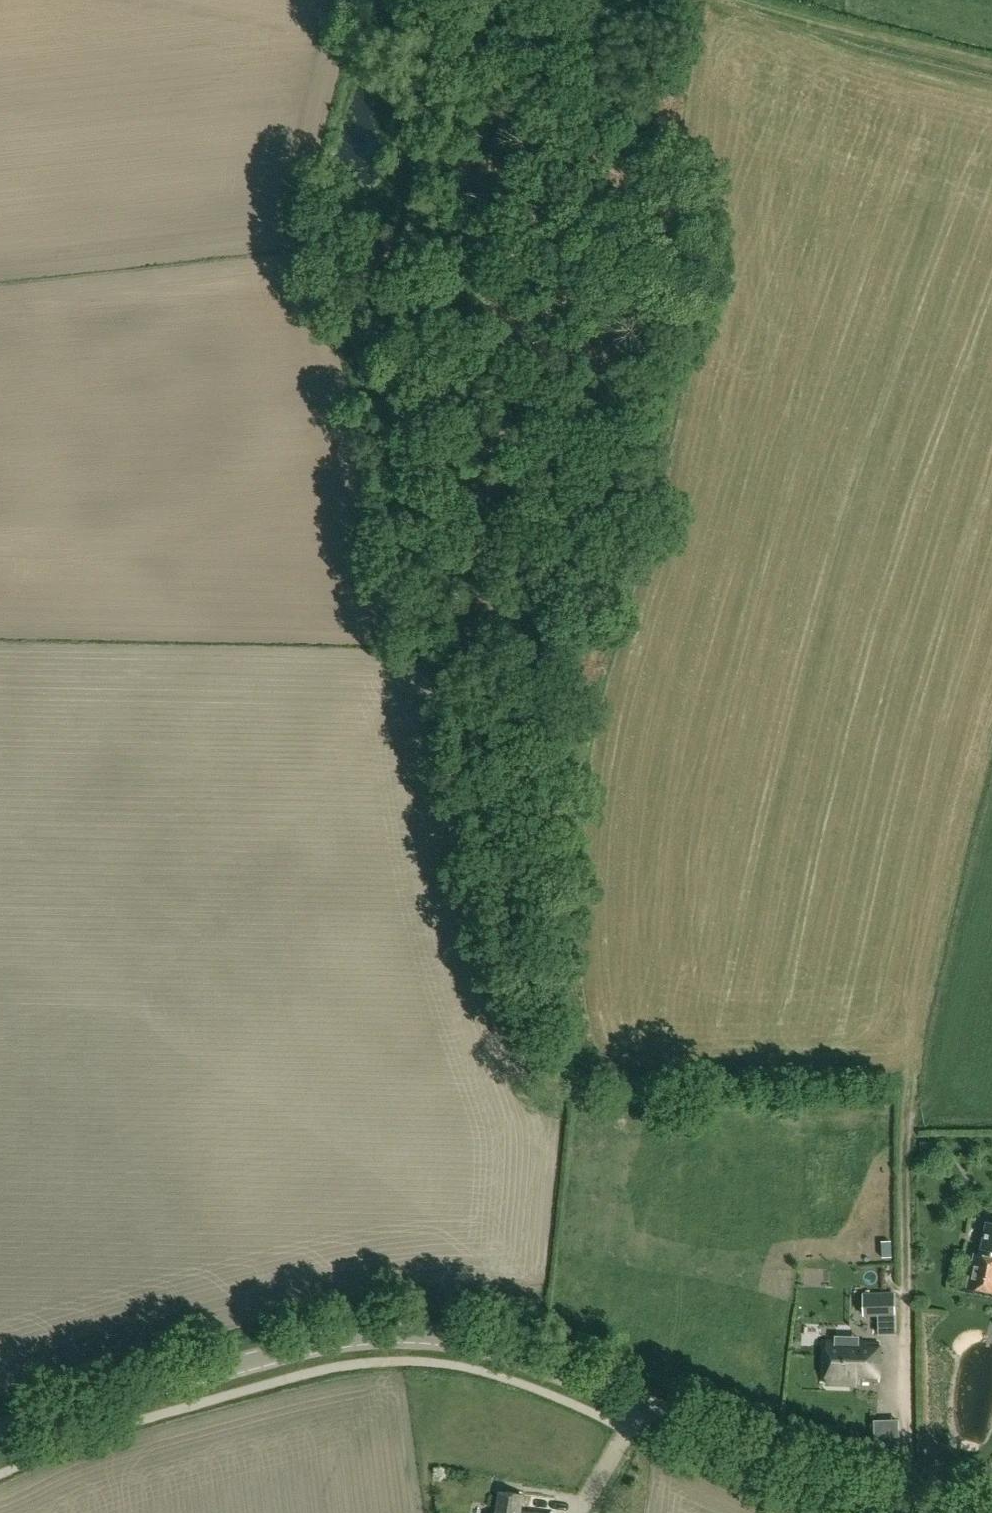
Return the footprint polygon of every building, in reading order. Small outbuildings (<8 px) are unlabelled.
[(991,1291),(991,1221),(988,1220),(982,1248),(985,1248),(983,1255),(976,1253),(969,1286),(991,1291)] [(865,1313),(895,1313),(894,1293),(864,1293),(865,1313)] [(880,1381),(881,1343),(827,1342),(826,1384),(850,1385),(850,1381),(880,1381)] [(523,1496),(501,1492),(497,1512),(520,1512),(523,1496)]
